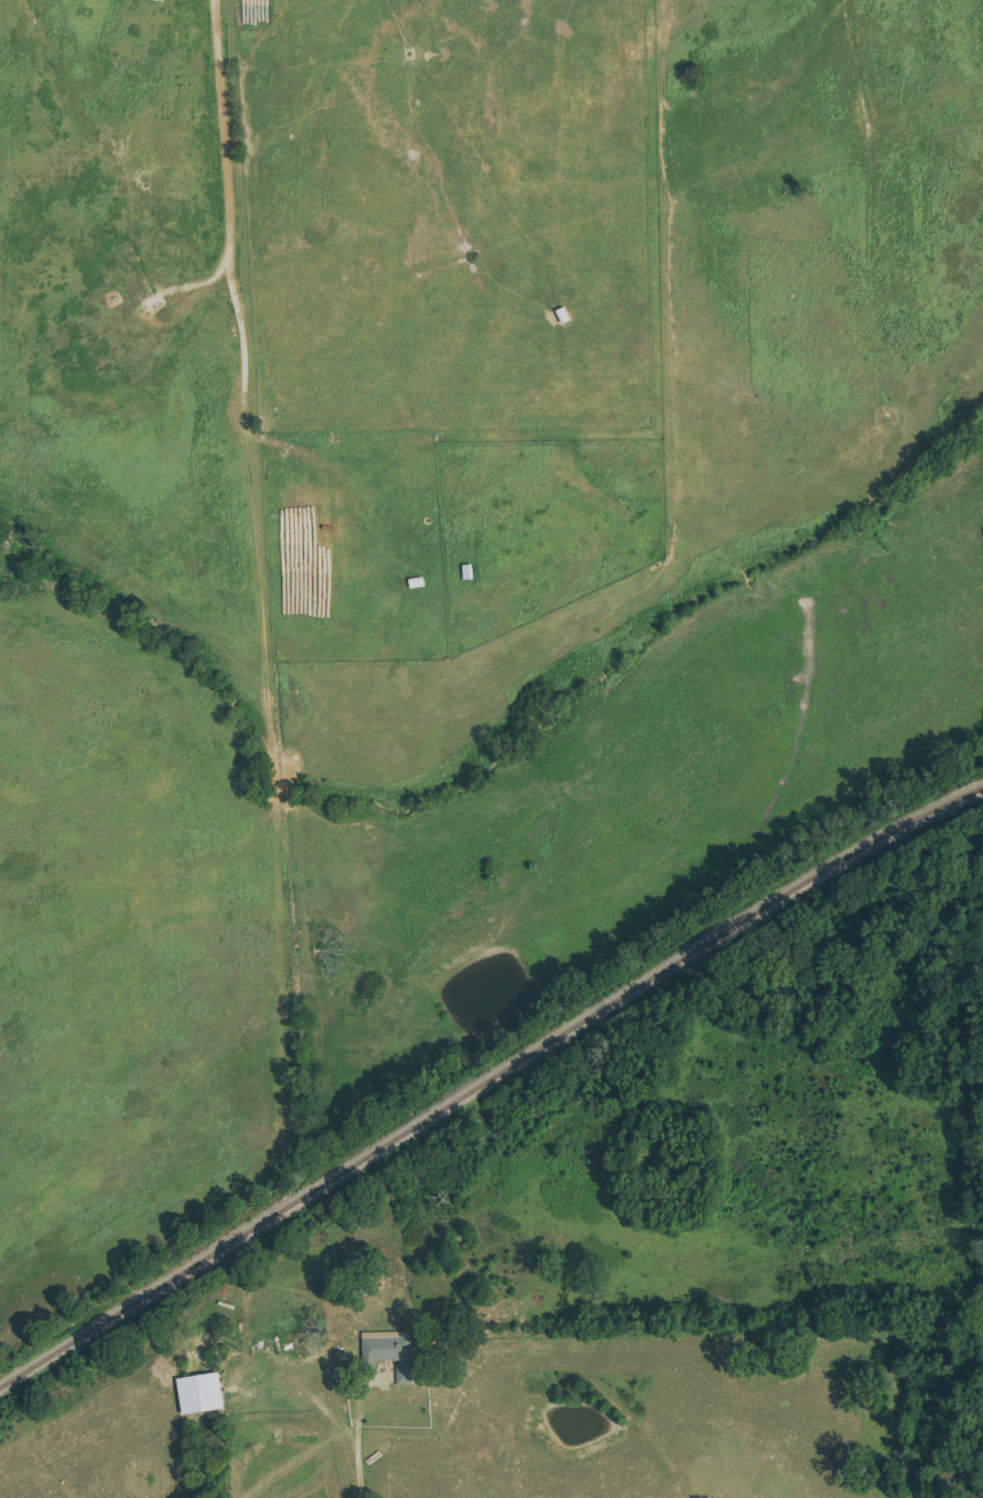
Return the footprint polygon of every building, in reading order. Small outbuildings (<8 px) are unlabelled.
[(414,1385),(414,1338),(365,1338),(365,1361),(399,1361),(399,1385),(414,1385)]
